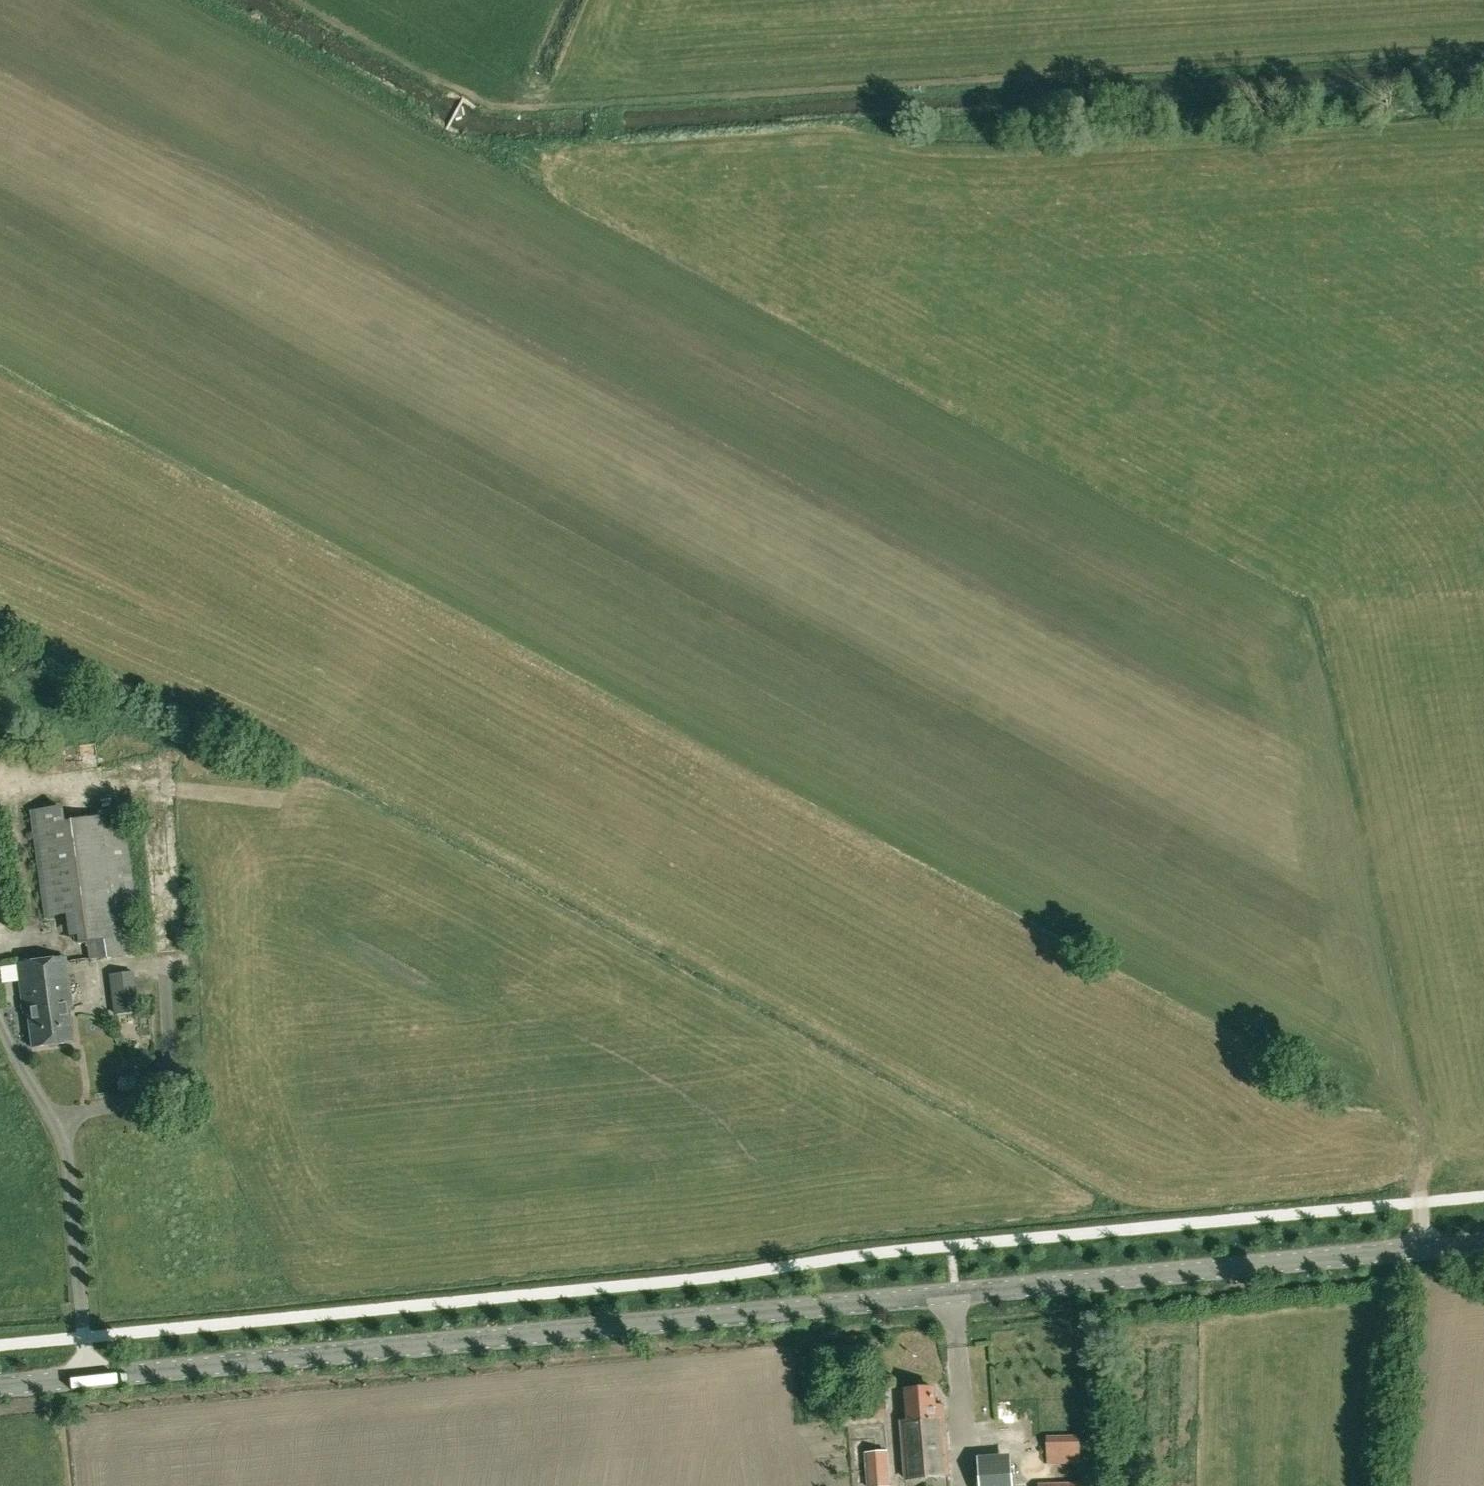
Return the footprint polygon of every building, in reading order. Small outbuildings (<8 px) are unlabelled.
[(121,813),(66,820),(64,807),(31,811),(45,916),(73,912),(78,944),(87,942),(90,959),(141,952),(121,813)] [(16,963),(23,1013),(26,1013),(31,1047),(72,1042),(68,1007),(71,1007),(65,957),(16,963)] [(137,1012),(132,973),(109,976),(114,1015),(137,1012)] [(910,1422),(902,1422),(906,1479),(949,1475),(944,1404),(935,1405),(933,1388),(907,1390),(910,1422)] [(1080,1435),(1047,1436),(1045,1436),(1047,1465),(1080,1463),(1080,1455),(1088,1455),(1087,1447),(1081,1448),(1080,1435)] [(864,1452),(868,1485),(892,1485),(889,1451),(864,1452)] [(979,1457),(981,1485),(1015,1485),(1012,1455),(979,1457)]
